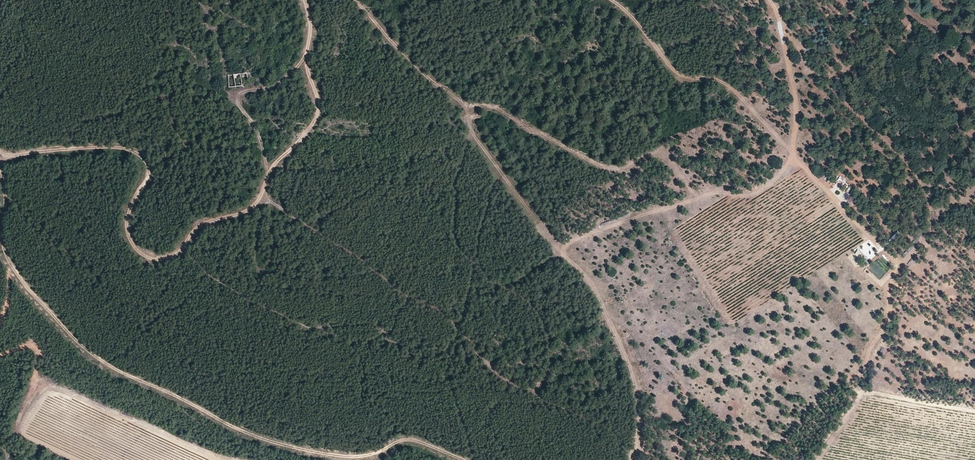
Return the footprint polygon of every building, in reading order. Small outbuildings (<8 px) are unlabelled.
[(230,89),(257,86),(255,72),(228,75),(230,89)]
